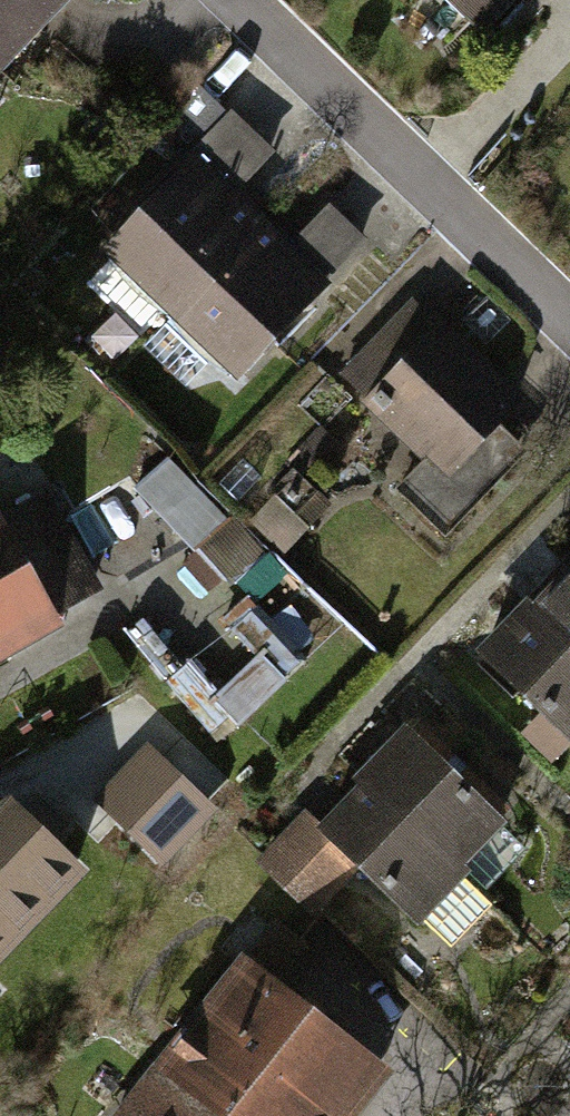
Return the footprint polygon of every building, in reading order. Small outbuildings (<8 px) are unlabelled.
[(3,126),(111,0),(0,0),(0,124),(3,126)] [(531,33),(560,0),(493,0),(531,33)] [(252,181),(283,149),(218,87),(187,119),(252,181)] [(223,160),(141,247),(272,369),(354,282),(223,160)] [(439,313),(367,386),(475,492),(547,420),(439,313)] [(175,456),(144,486),(200,544),(231,515),(175,456)] [(93,596),(38,500),(0,521),(0,648),(93,596)] [(562,570),(569,578),(569,562),(562,570)] [(534,625),(569,662),(569,588),(534,625)] [(518,610),(474,661),(569,751),(569,662),(534,625),(518,610)] [(412,731),(362,782),(367,787),(460,878),(508,835),(412,731)] [(214,810),(148,746),(97,800),(163,863),(214,810)] [(367,787),(320,837),(420,933),(466,885),(367,787)] [(78,872),(15,809),(0,817),(0,953),(78,872)] [(381,1075),(247,971),(126,1115),(348,1115),(381,1075)]
